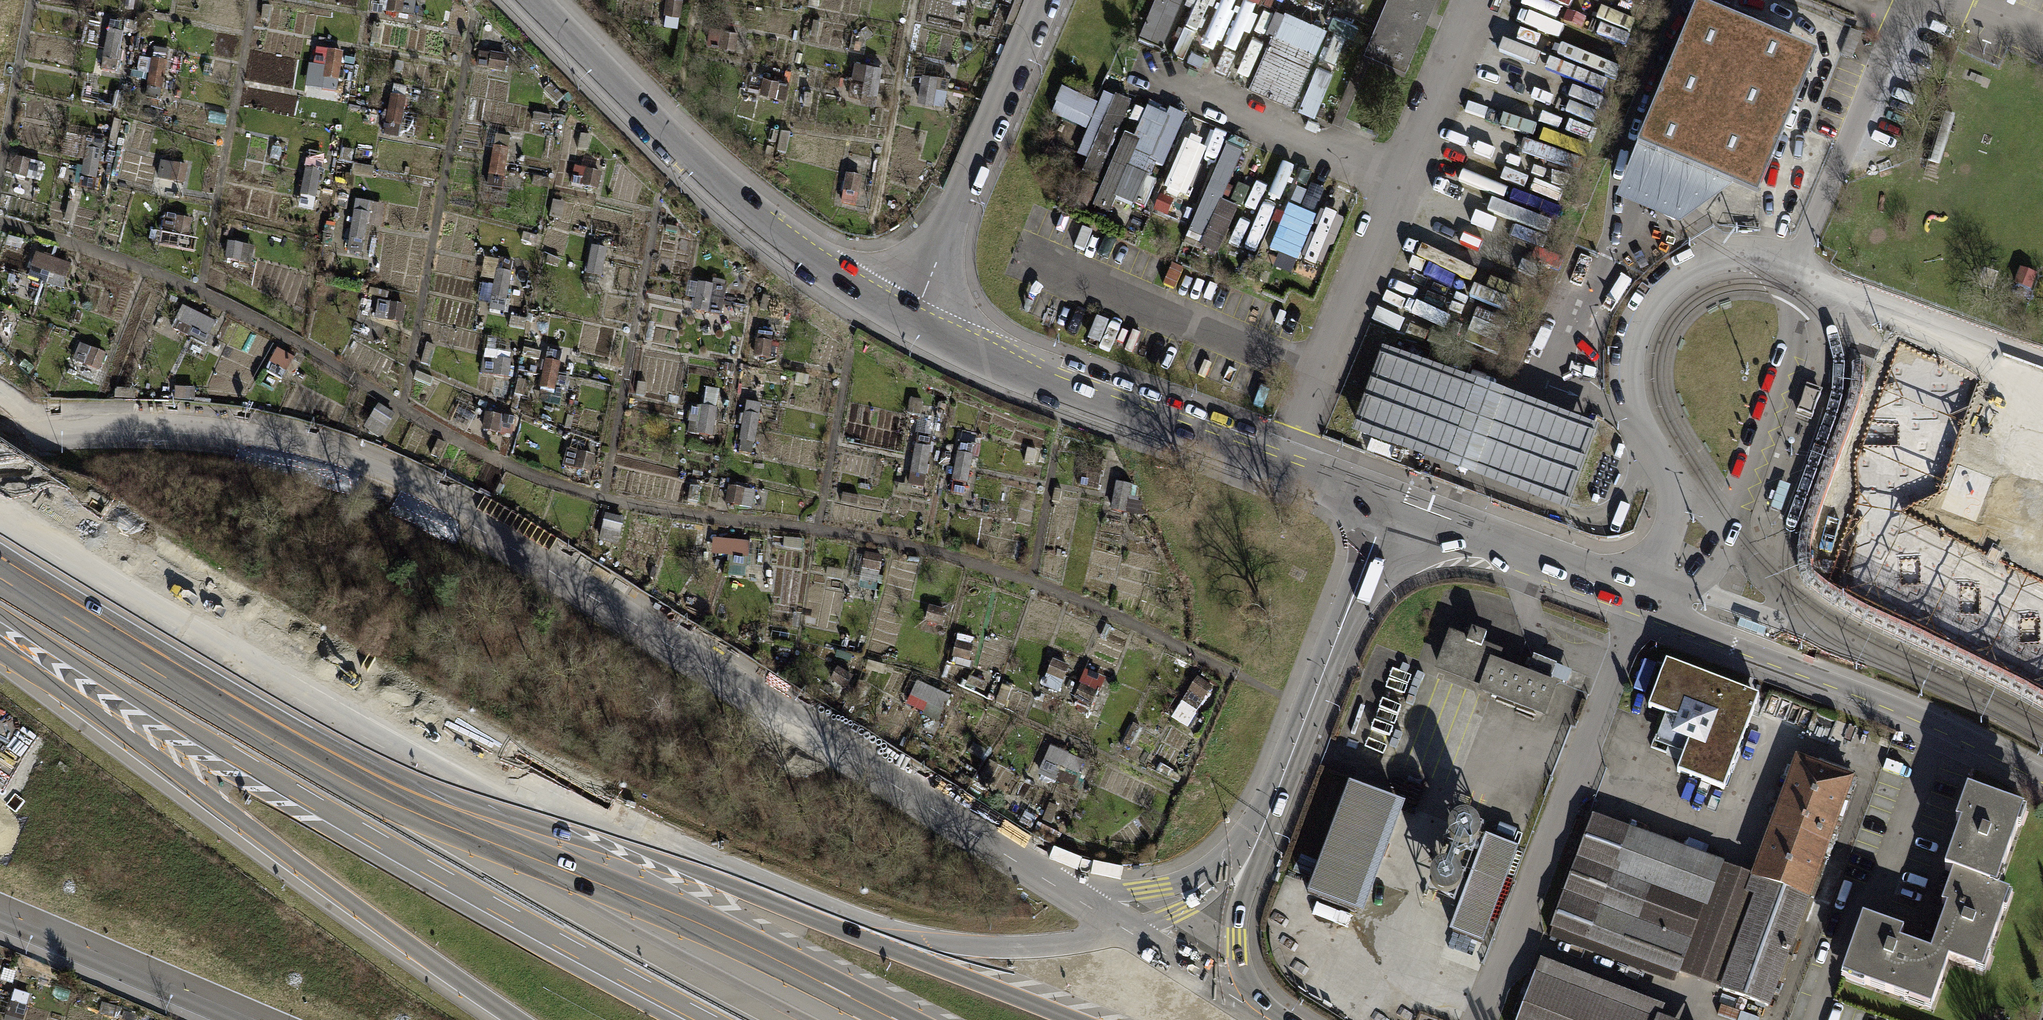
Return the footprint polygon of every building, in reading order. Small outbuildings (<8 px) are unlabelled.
[(417,0),(388,0),(386,12),(414,17),(417,0)] [(683,0),(666,0),(665,10),(661,10),(660,19),(665,20),(664,24),(678,26),(679,14),(682,15),(683,0)] [(1142,37),(1168,47),(1185,0),(1156,0),(1142,37)] [(1402,70),(1431,0),(1422,0),(1418,8),(1398,0),(1383,0),(1360,53),(1402,70)] [(1418,8),(1422,0),(1398,0),(1418,8)] [(1252,89),(1319,115),(1336,73),(1315,65),(1330,28),(1274,7),(1264,30),(1273,34),(1252,89)] [(1413,20),(1387,9),(1369,53),(1395,64),(1413,20)] [(1696,12),(1639,156),(1732,195),(1757,205),(1817,62),(1696,12)] [(322,31),(332,31),(333,18),(323,17),(322,31)] [(811,34),(818,35),(820,19),(814,18),(811,34)] [(101,70),(118,72),(127,22),(110,19),(101,70)] [(736,48),(739,31),(710,27),(707,44),(736,48)] [(159,101),(170,51),(157,48),(147,98),(159,101)] [(322,90),(337,92),(343,52),(328,50),(328,51),(317,49),(314,66),(325,68),(322,90)] [(508,55),(491,53),(491,54),(479,52),(477,66),(488,68),(488,70),(506,72),(508,55)] [(876,105),(883,65),(855,60),(852,76),(865,79),(860,102),(876,105)] [(918,100),(944,105),(950,77),(924,72),(918,100)] [(786,98),(790,81),(763,75),(759,92),(786,98)] [(545,90),(556,103),(563,97),(552,84),(545,90)] [(393,95),(391,95),(385,124),(387,124),(384,135),(398,138),(406,101),(411,102),(413,90),(395,86),(393,95)] [(1066,90),(1054,115),(1088,132),(1100,107),(1066,90)] [(1104,93),(1079,178),(1105,186),(1130,101),(1104,93)] [(1127,138),(1113,173),(1158,191),(1188,116),(1154,102),(1138,142),(1127,138)] [(550,125),(552,116),(534,113),(533,123),(550,125)] [(579,130),(584,122),(571,113),(566,121),(579,130)] [(109,147),(116,148),(122,122),(115,120),(109,147)] [(486,187),(503,189),(511,138),(497,135),(495,147),(493,146),(486,187)] [(81,189),(96,191),(104,140),(89,137),(81,189)] [(1679,234),(1732,195),(1639,156),(1615,207),(1679,234)] [(39,181),(43,164),(18,158),(14,175),(39,181)] [(186,183),(189,166),(162,162),(160,179),(186,183)] [(373,175),(375,168),(353,164),(352,172),(373,175)] [(301,196),(317,199),(322,171),(307,168),(301,196)] [(599,189),(602,174),(574,168),(571,183),(599,189)] [(857,207),(863,177),(847,174),(841,203),(857,207)] [(1226,204),(1234,184),(1215,177),(1188,245),(1221,259),(1241,210),(1226,204)] [(1193,201),(1194,181),(1170,181),(1169,200),(1193,201)] [(1153,209),(1153,182),(1101,182),(1101,216),(1115,216),(1116,208),(1153,209)] [(550,217),(561,220),(566,203),(554,199),(550,217)] [(347,251),(362,254),(367,226),(381,228),(384,205),(356,200),(347,251)] [(189,238),(193,220),(166,215),(162,233),(189,238)] [(522,243),(537,247),(540,237),(524,233),(522,243)] [(252,265),(255,248),(228,243),(225,260),(252,265)] [(586,274),(602,277),(608,250),(592,246),(586,274)] [(63,290),(71,264),(36,253),(28,279),(63,290)] [(558,266),(560,258),(550,256),(548,264),(558,266)] [(2030,275),(2016,269),(2011,284),(2025,289),(2030,275)] [(490,310),(506,313),(513,273),(497,270),(490,310)] [(693,311),(721,316),(727,283),(713,280),(713,285),(698,283),(693,311)] [(403,324),(406,306),(378,302),(375,320),(403,324)] [(205,346),(216,322),(182,306),(171,329),(205,346)] [(755,357),(771,358),(774,332),(758,330),(755,357)] [(100,371),(106,355),(79,344),(73,361),(100,371)] [(539,387),(566,393),(570,375),(559,373),(563,351),(547,348),(539,387)] [(282,382),(295,359),(277,349),(264,373),(282,382)] [(808,363),(817,365),(820,351),(811,349),(808,363)] [(1530,405),(1381,351),(1350,435),(1503,491),(1568,515),(1599,430),(1530,405)] [(35,369),(38,361),(28,357),(25,365),(35,369)] [(509,378),(511,361),(495,359),(493,376),(509,378)] [(637,395),(646,396),(648,384),(639,383),(637,395)] [(194,401),(195,388),(174,387),(173,400),(194,401)] [(1820,392),(1808,388),(1800,411),(1812,415),(1820,392)] [(908,414),(921,415),(923,401),(910,399),(908,414)] [(754,444),(756,444),(762,404),(746,402),(740,442),(741,442),(739,453),(752,455),(754,444)] [(364,430),(380,439),(394,415),(378,406),(364,430)] [(713,438),(717,409),(691,406),(687,434),(713,438)] [(511,436),(513,417),(486,413),(483,431),(511,436)] [(951,492),(965,495),(975,445),(960,442),(951,492)] [(909,485),(924,487),(931,448),(915,445),(909,485)] [(1110,512),(1126,515),(1132,485),(1116,482),(1110,512)] [(690,503),(698,503),(698,487),(690,487),(690,503)] [(754,508),(756,491),(729,487),(726,504),(754,508)] [(857,506),(859,497),(843,493),(841,502),(857,506)] [(599,542),(618,547),(625,519),(606,514),(599,542)] [(803,550),(805,540),(785,538),(784,548),(803,550)] [(749,559),(750,542),(713,539),(712,556),(749,559)] [(860,582),(878,585),(882,555),(864,553),(860,582)] [(841,579),(842,570),(828,568),(826,577),(841,579)] [(943,625),(947,610),(929,607),(926,621),(943,625)] [(1463,642),(1447,636),(1435,667),(1480,685),(1478,690),(1538,713),(1548,687),(1507,671),(1508,668),(1491,662),(1494,654),(1477,647),(1482,636),(1468,631),(1463,642)] [(970,662),(974,647),(956,642),(952,657),(970,662)] [(1556,665),(1533,656),(1528,669),(1551,678),(1556,665)] [(1042,687),(1060,694),(1070,667),(1052,660),(1042,687)] [(1662,661),(1644,708),(1675,719),(1669,735),(1684,741),(1673,771),(1718,789),(1754,697),(1662,661)] [(831,681),(846,689),(853,676),(838,667),(831,681)] [(967,685),(984,692),(988,683),(971,676),(967,685)] [(1188,692),(1203,701),(1212,686),(1198,677),(1188,692)] [(940,721),(951,697),(918,681),(906,706),(940,721)] [(996,704),(1005,707),(1012,689),(1003,685),(996,704)] [(1091,707),(1098,692),(1082,685),(1075,700),(1091,707)] [(1188,730),(1198,713),(1182,703),(1172,720),(1188,730)] [(1039,775),(1081,791),(1092,764),(1050,747),(1039,775)] [(1752,896),(1718,989),(1763,1006),(1803,896),(1846,778),(1793,759),(1750,876),(1743,893),(1752,896)] [(1409,808),(1350,786),(1308,896),(1367,918),(1409,808)] [(1949,872),(1985,885),(1991,869),(1997,871),(2013,826),(2007,824),(2013,807),(1963,790),(1952,822),(1957,824),(1940,869),(1949,872)] [(1548,927),(1673,973),(1686,940),(1635,921),(1647,888),(1697,907),(1714,862),(1610,824),(1608,829),(1587,822),(1548,927)] [(1520,850),(1491,839),(1455,934),(1484,946),(1520,850)] [(1686,940),(1673,973),(1718,989),(1752,896),(1743,893),(1750,876),(1714,862),(1697,907),(1647,888),(1635,921),(1686,940)] [(1944,958),(1971,968),(1977,952),(1983,954),(2000,909),(1993,906),(1999,890),(1985,885),(1949,872),(1937,905),(1942,906),(1926,952),(1944,958)] [(1906,992),(1929,1000),(1944,958),(1926,952),(1896,941),(1899,931),(1858,916),(1840,968),(1862,976),(1860,983),(1903,998),(1906,992)] [(1656,1017),(1660,1005),(1536,958),(1531,972),(1655,1019),(1654,1019),(1664,1019),(1656,1017)] [(1531,972),(1512,1019),(1654,1019),(1655,1019),(1531,972)] [(30,1007),(26,1005),(29,995),(15,990),(5,1019),(26,1019),(30,1007)]
